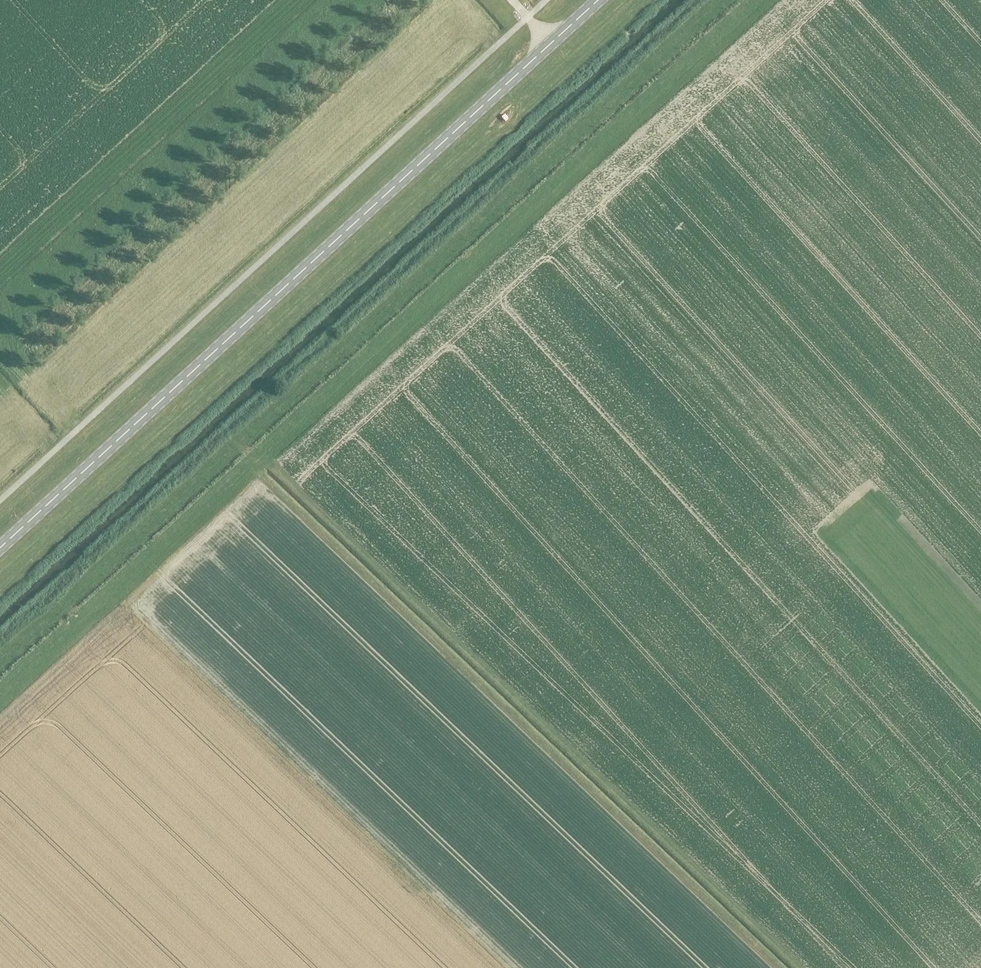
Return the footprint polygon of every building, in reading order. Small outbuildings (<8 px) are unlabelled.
[(499,84),(515,67),(510,62),(494,79),(499,84)]
